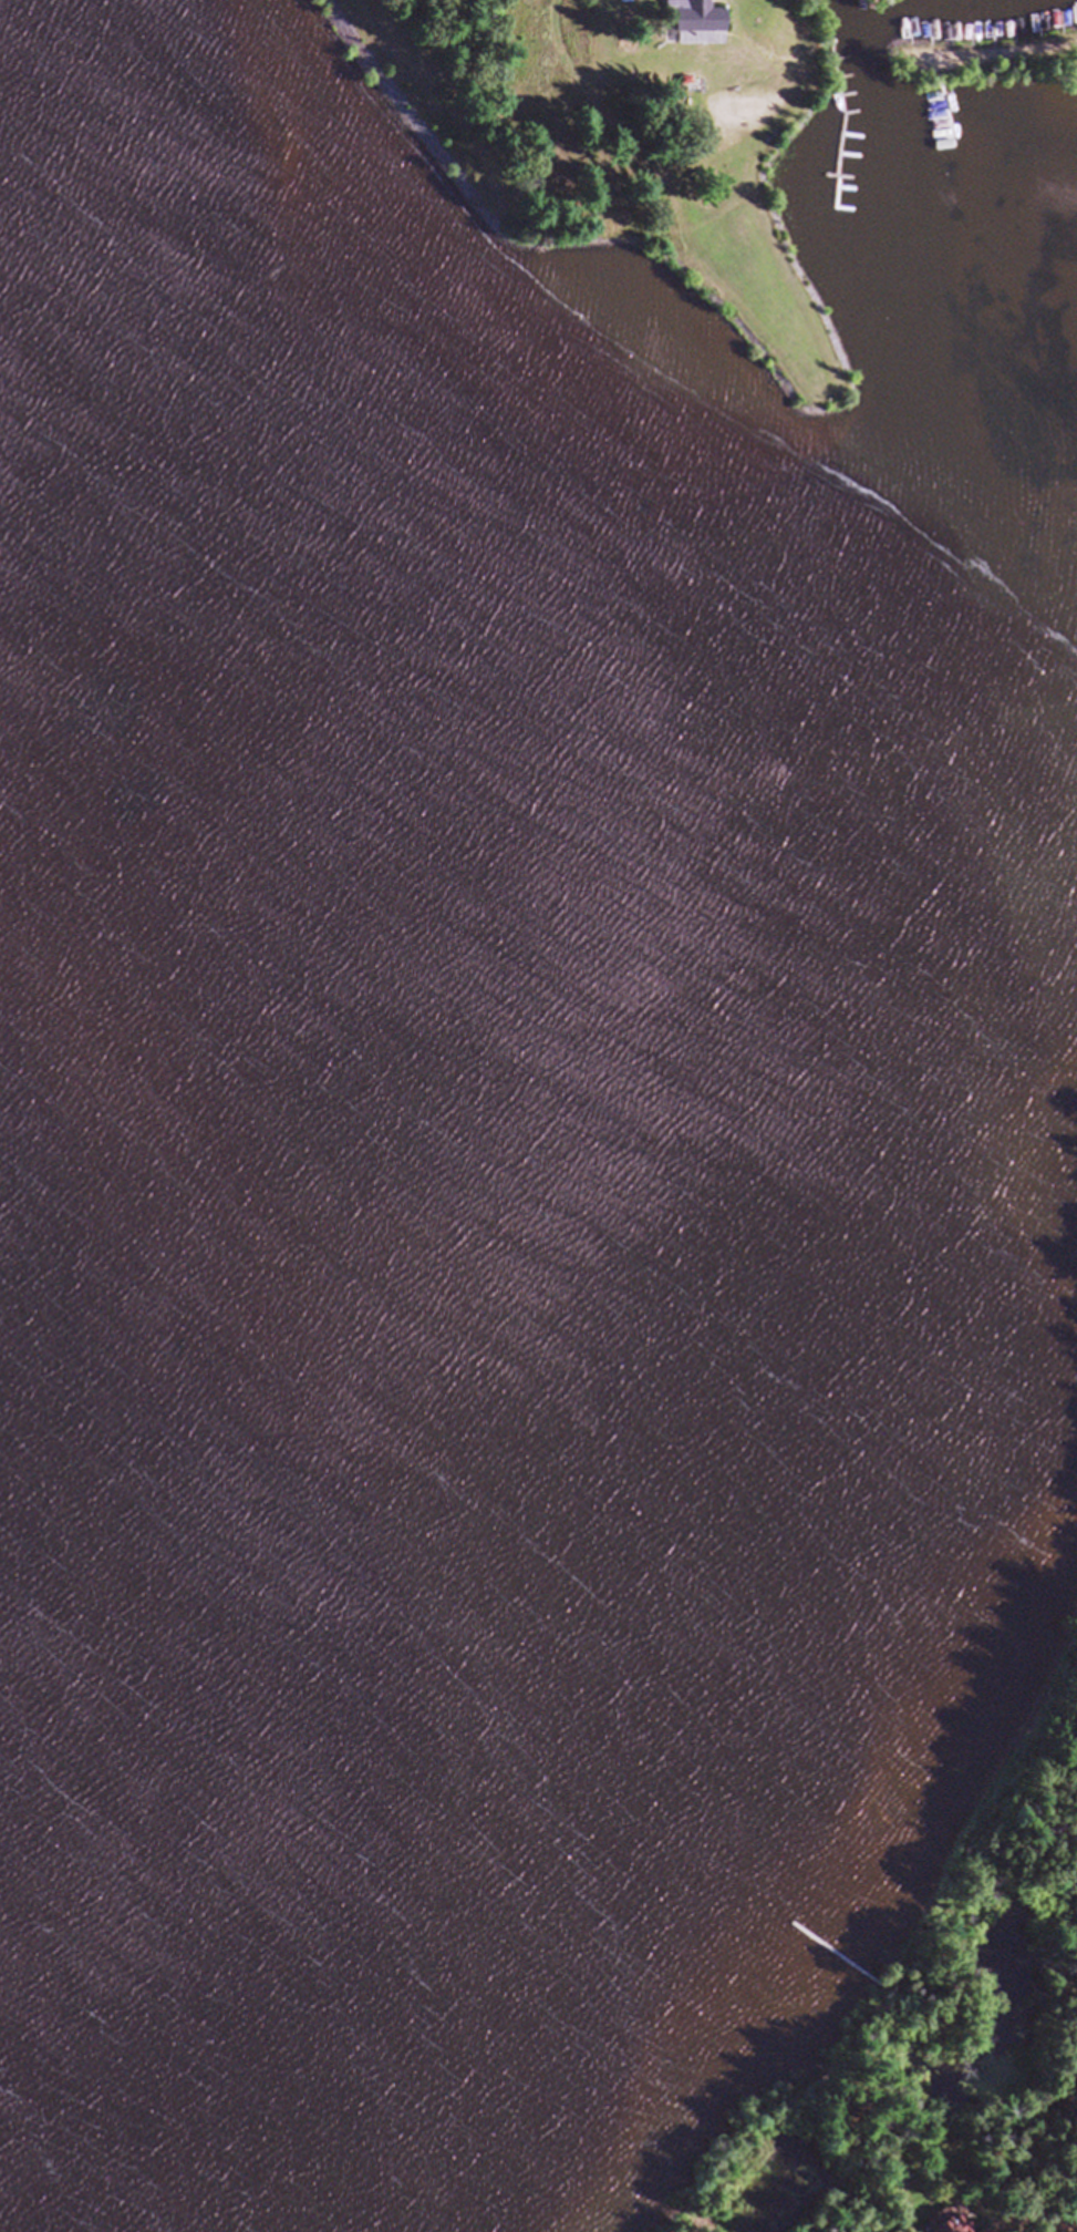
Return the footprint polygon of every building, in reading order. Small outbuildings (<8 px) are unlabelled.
[(684,7),(663,6),(662,24),(675,25),(674,42),(729,44),(731,17),(706,16),(707,0),(684,0),(684,7)] [(966,2219),(927,2229),(928,2231),(970,2231),(966,2219)]
